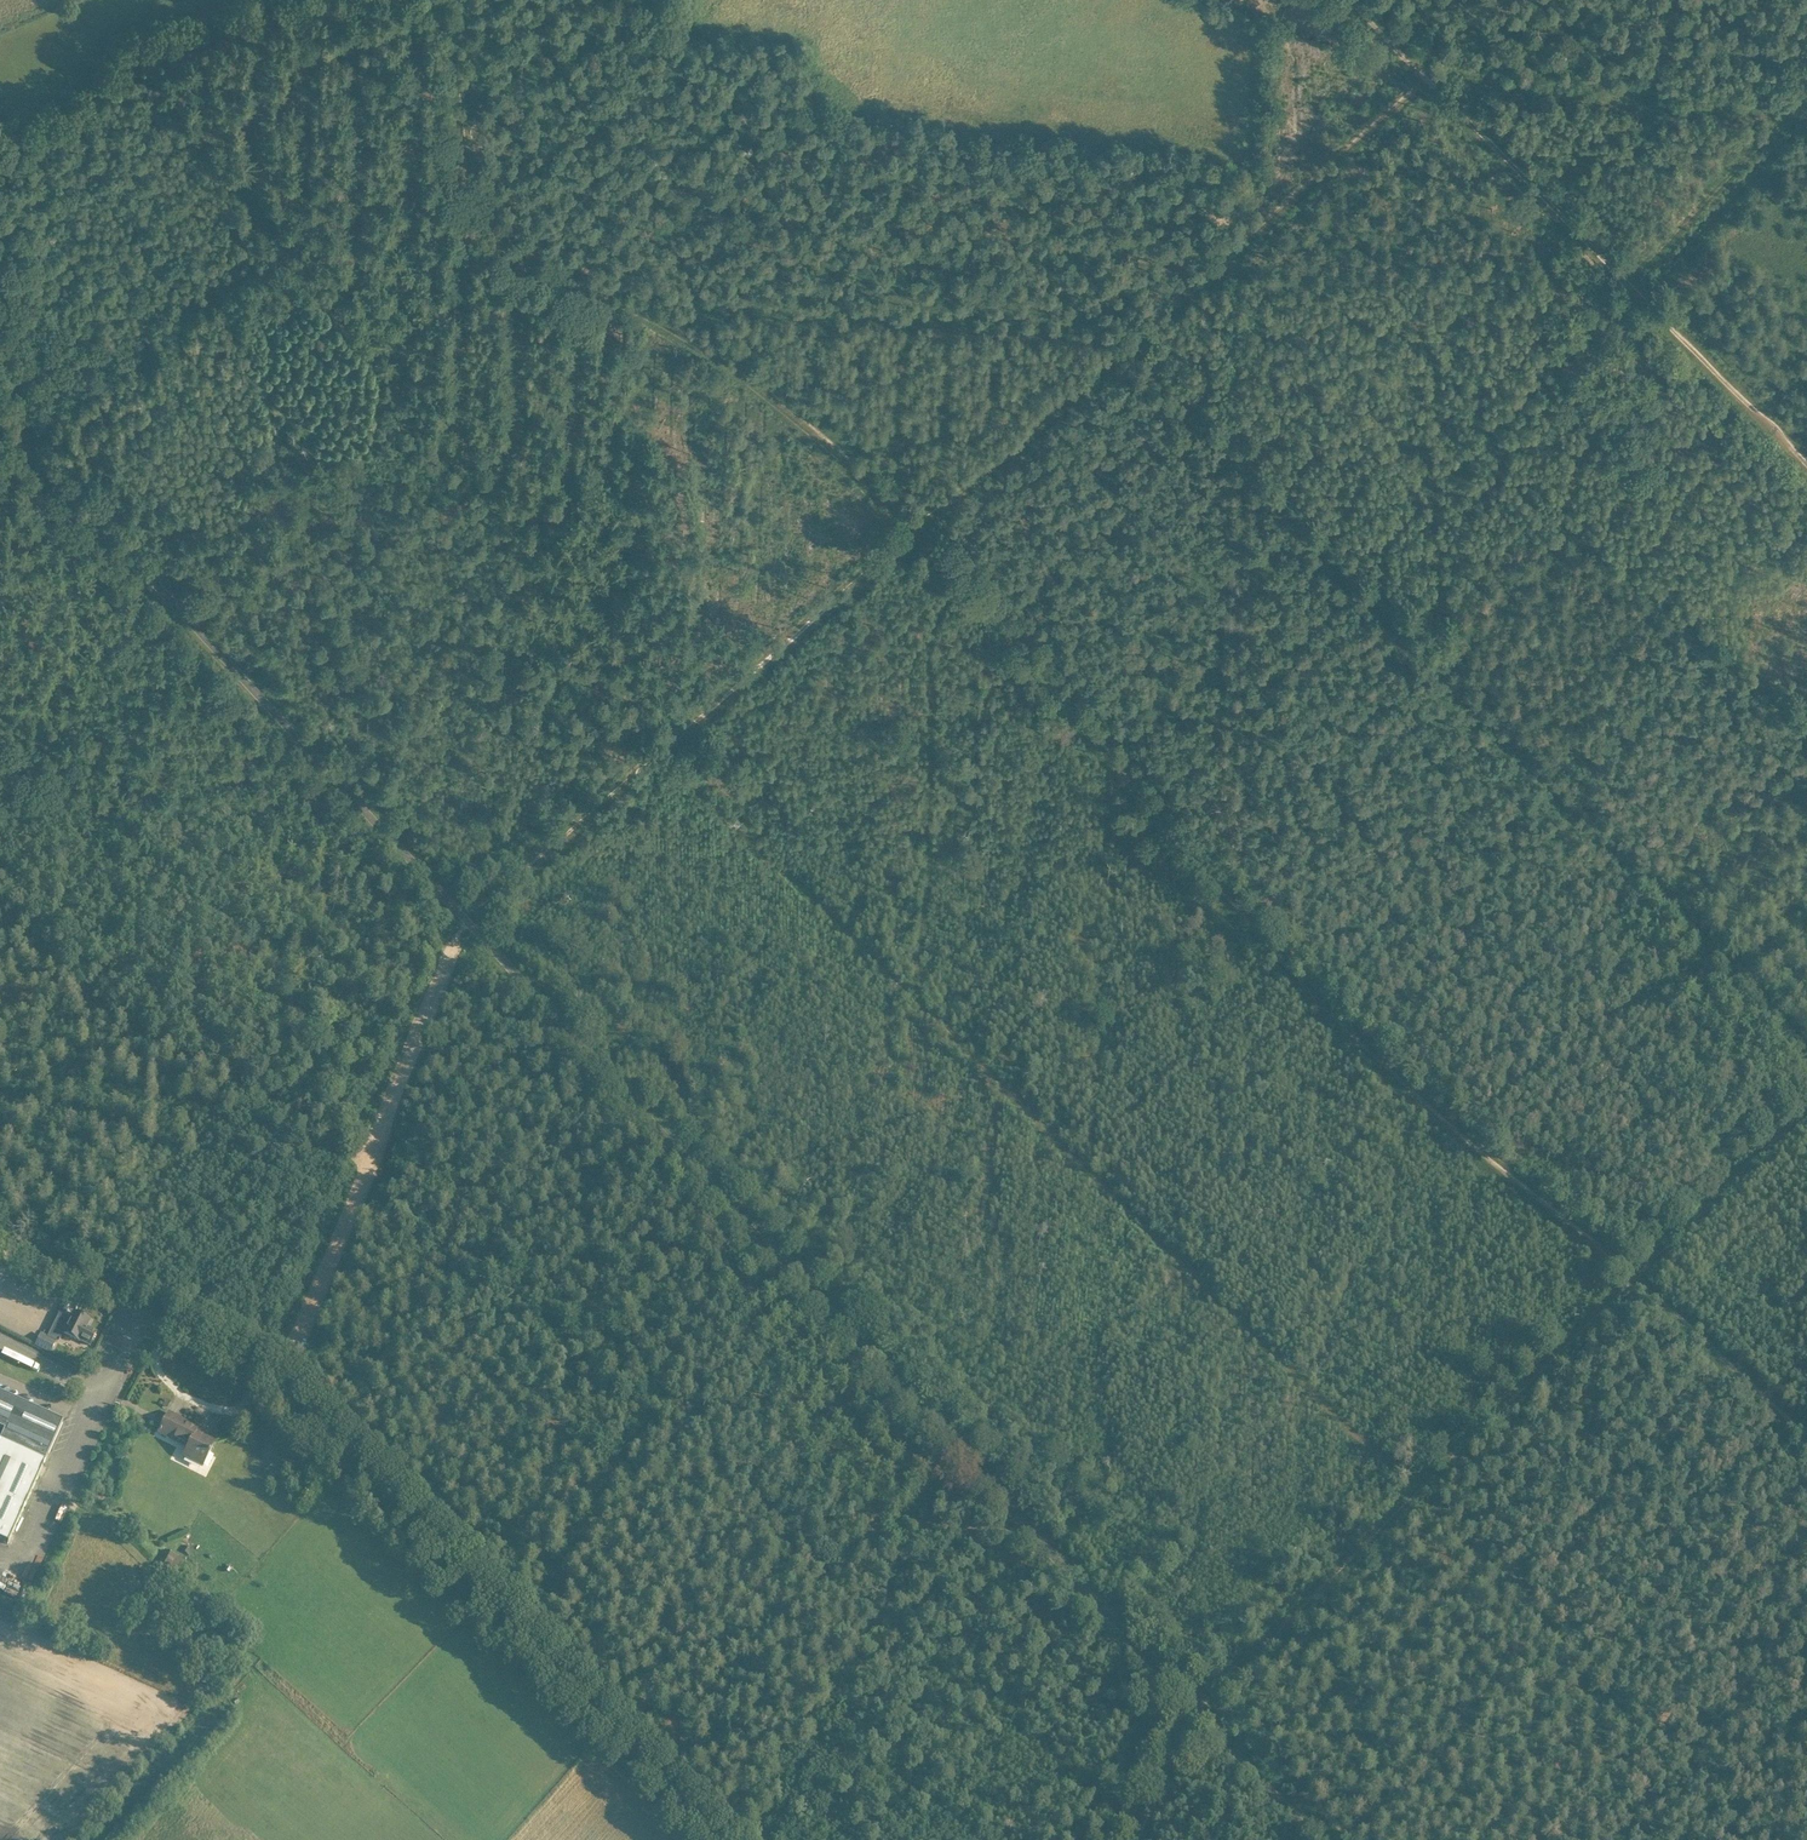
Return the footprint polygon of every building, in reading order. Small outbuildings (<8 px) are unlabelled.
[(73,1313),(63,1334),(79,1342),(80,1341),(90,1346),(96,1333),(89,1329),(88,1330),(86,1329),(90,1321),(73,1313)] [(41,1334),(35,1345),(50,1353),(55,1342),(41,1334)] [(8,1545),(50,1453),(49,1452),(63,1423),(0,1395),(0,1541),(8,1545)] [(183,1456),(203,1466),(214,1443),(195,1433),(198,1429),(180,1420),(181,1419),(168,1413),(158,1432),(188,1447),(183,1456)] [(140,1416),(136,1425),(145,1430),(150,1421),(140,1416)]
